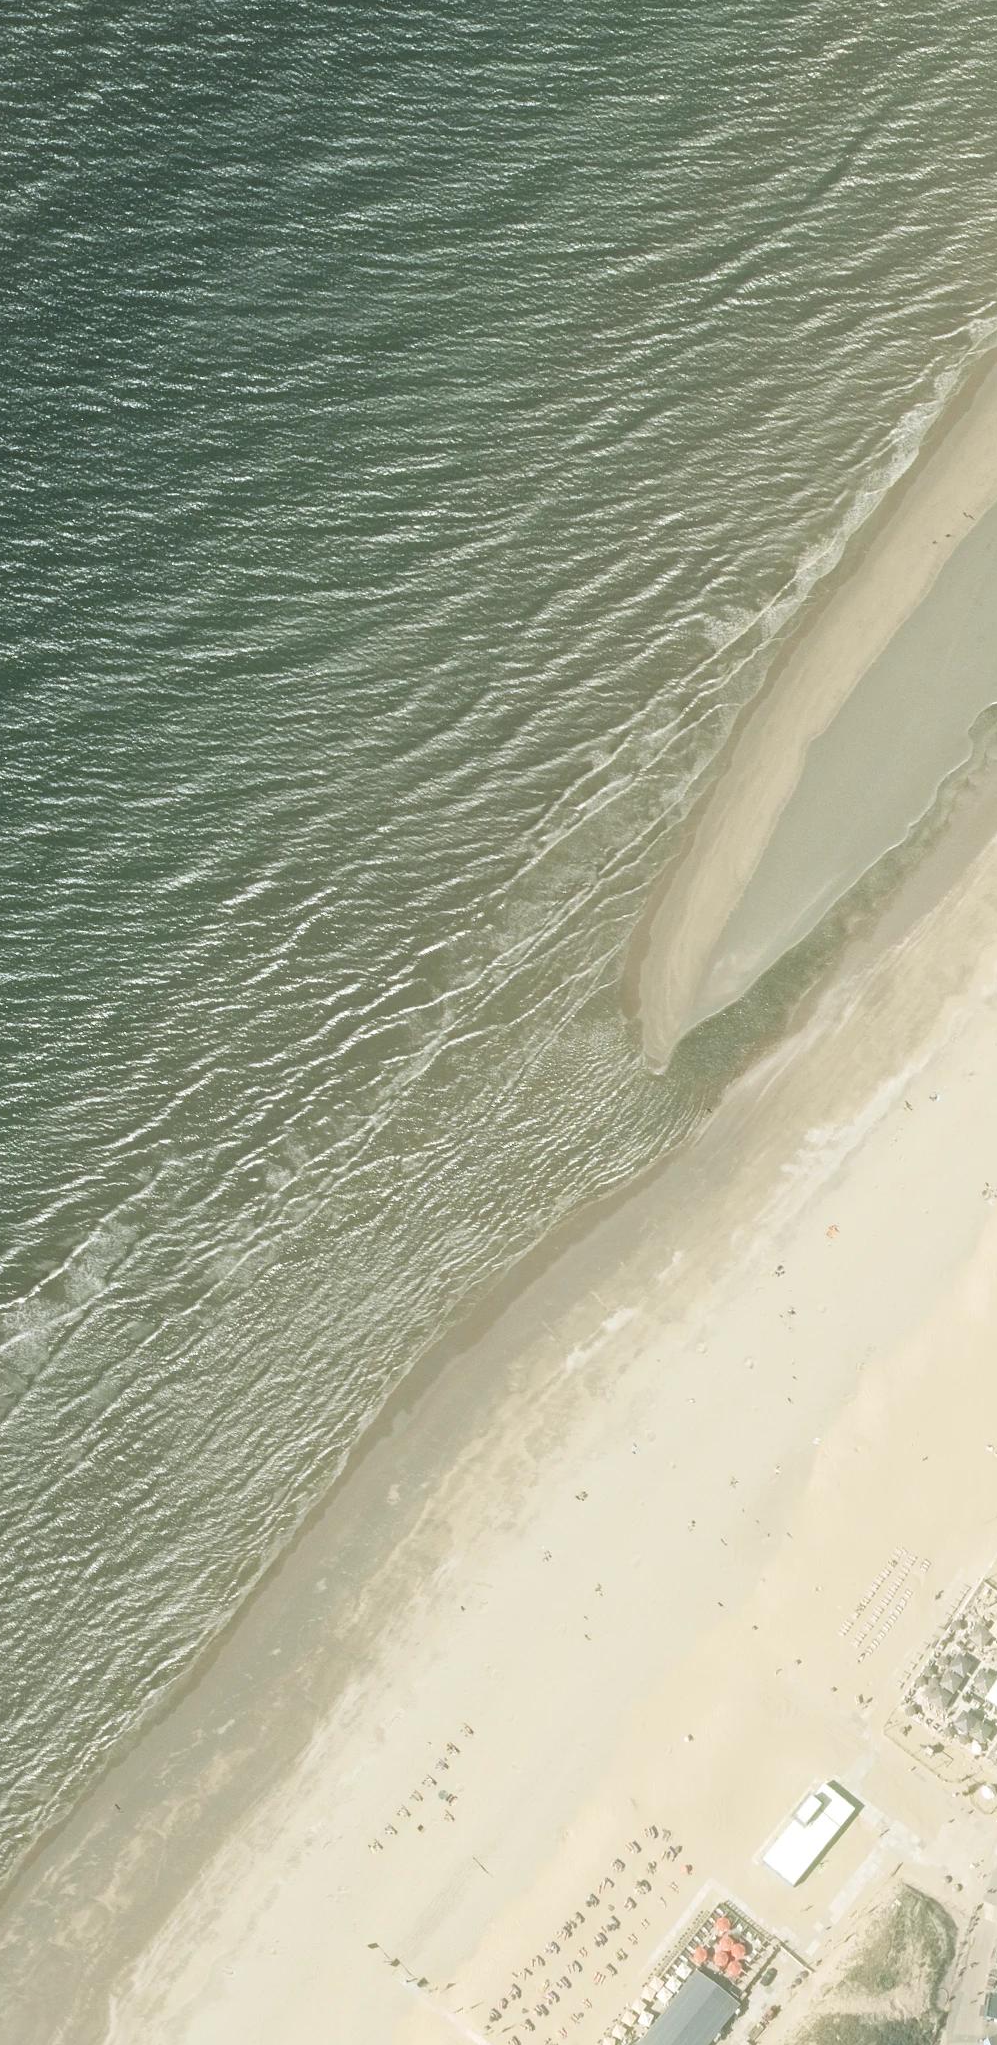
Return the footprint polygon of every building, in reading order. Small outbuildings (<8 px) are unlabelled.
[(781,1878),(812,1903),(873,1826),(842,1802),(781,1878)] [(759,2022),(714,1987),(668,2044),(740,2044),(759,2022)]
